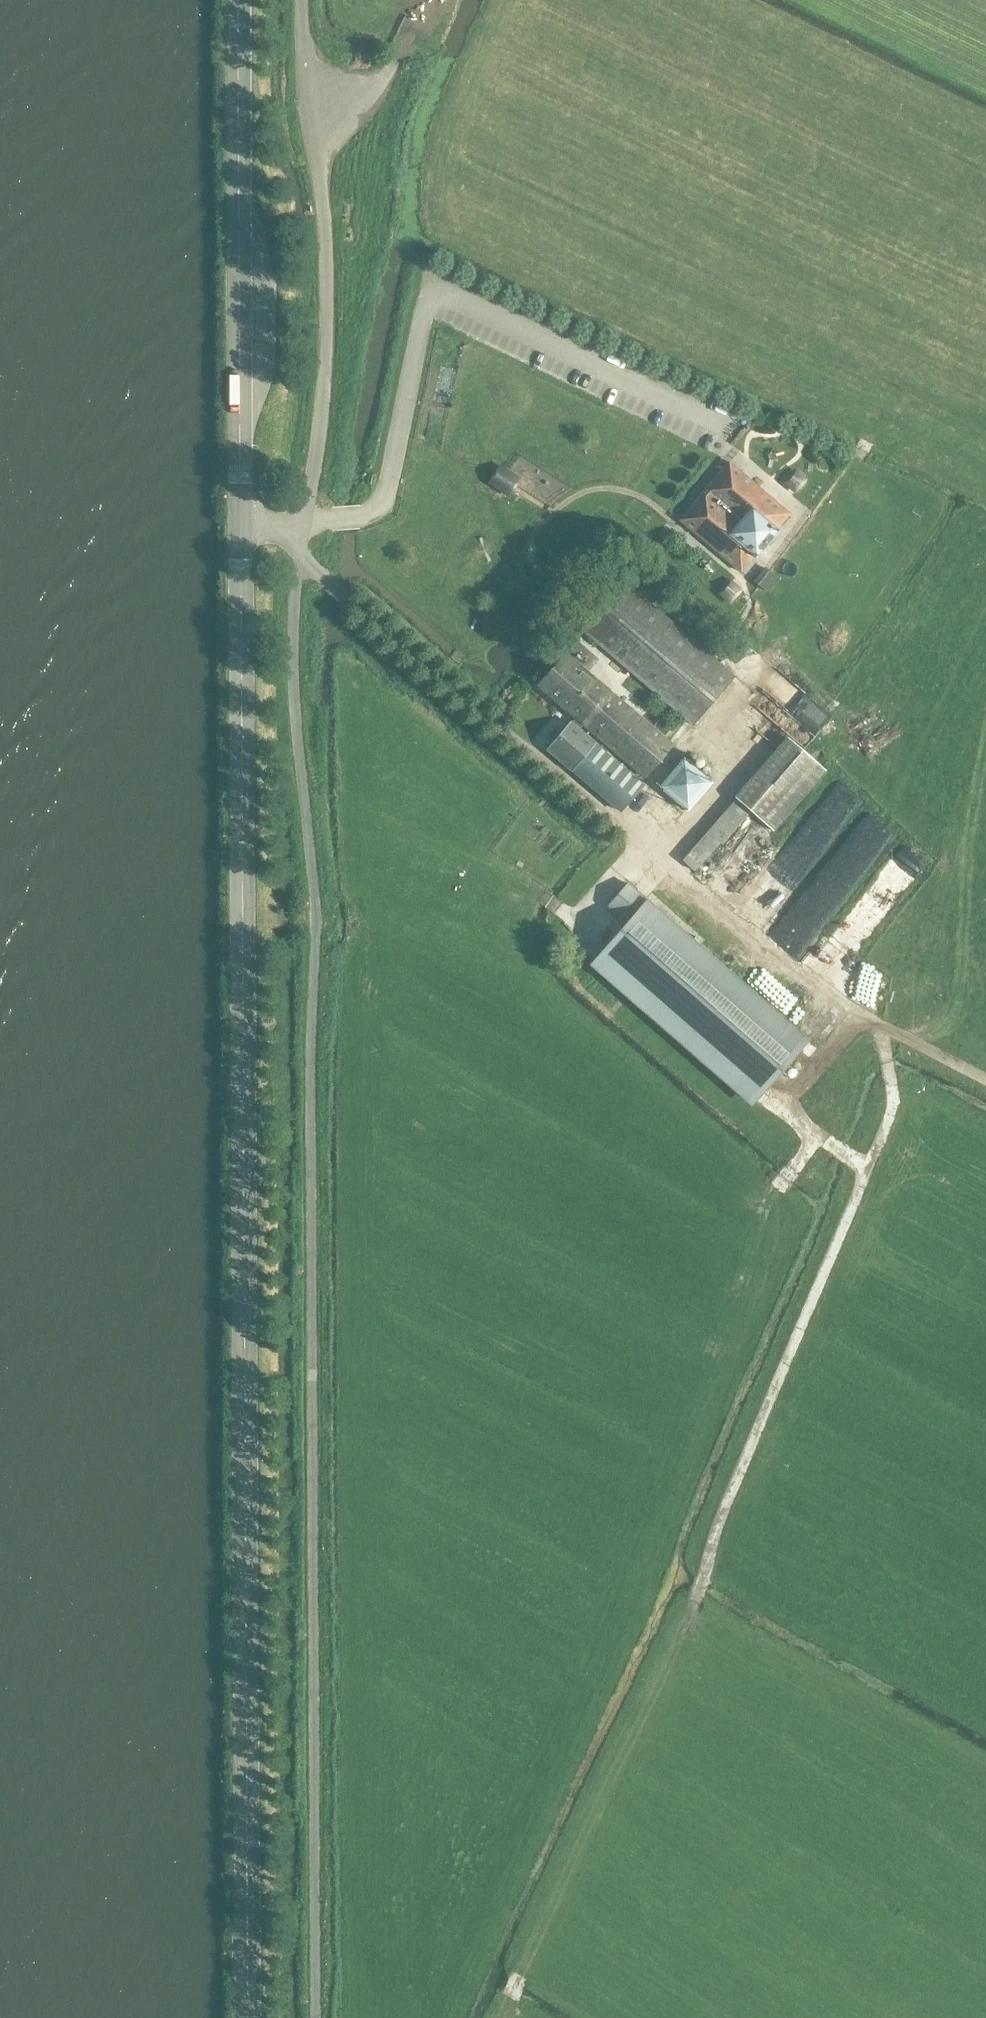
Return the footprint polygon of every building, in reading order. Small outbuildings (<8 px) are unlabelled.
[(778,530),(791,515),(730,463),(681,521),(741,573),(754,558),(756,560),(780,532),(778,530)] [(509,494),(518,480),(501,469),(492,483),(509,494)] [(778,578),(770,572),(767,569),(755,584),(759,587),(766,593),(778,578)] [(584,632),(693,723),(694,724),(735,675),(625,583),(584,632)] [(647,777),(674,745),(566,655),(538,686),(580,721),(587,727),(647,777)] [(816,735),(833,716),(796,681),(779,699),(816,735)] [(534,737),(545,748),(570,720),(559,710),(534,737)] [(587,727),(580,721),(574,727),(552,753),(624,813),(646,787),(582,733),(587,727)] [(789,736),(738,797),(775,829),(827,768),(789,736)] [(683,755),(661,786),(692,808),(714,778),(683,755)] [(799,880),(864,797),(840,778),(776,861),(799,880)] [(721,843),(723,845),(752,811),(737,798),(717,821),(708,832),(684,861),(696,872),(721,843)] [(757,825),(731,861),(754,878),(780,841),(757,825)] [(803,958),(861,872),(850,865),(844,875),(829,865),(819,879),(825,883),(819,891),(808,884),(772,937),(803,958)] [(627,923),(593,961),(752,1101),(806,1040),(628,883),(608,906),(627,923)]
